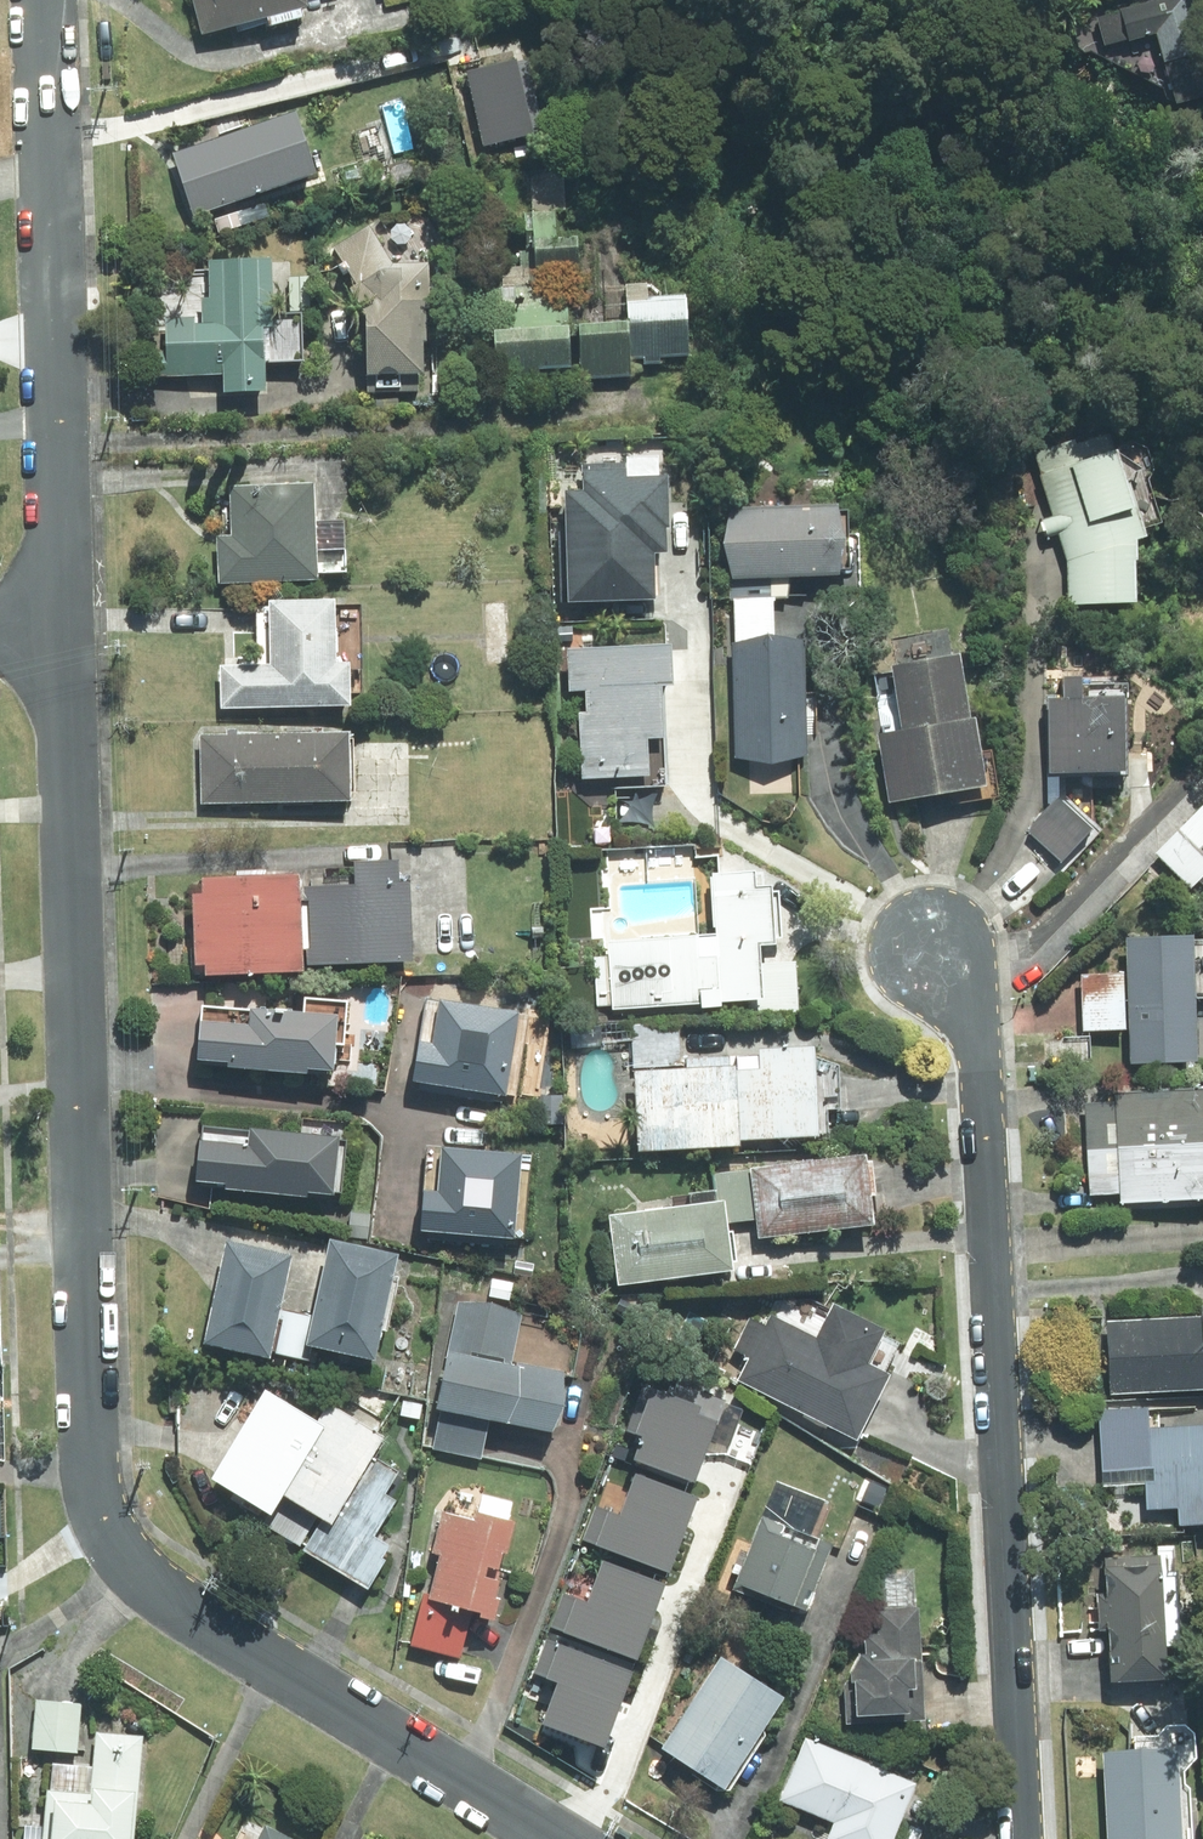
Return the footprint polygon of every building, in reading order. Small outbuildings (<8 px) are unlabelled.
[(205,35),(317,3),(316,0),(196,0),(205,35)] [(1101,14),(1111,52),(1165,38),(1176,84),(1202,77),(1202,70),(1185,0),(1155,0),(1101,14)] [(303,104),(182,149),(207,218),(328,172),(303,104)] [(435,374),(436,260),(397,259),(372,223),(338,246),(376,301),(375,373),(435,374)] [(285,322),(284,255),(217,256),(218,297),(208,297),(209,320),(175,320),(176,374),(231,373),(231,389),(278,388),(277,362),(310,361),(309,322),(285,322)] [(545,269),(501,271),(506,380),(640,374),(639,352),(703,349),(701,295),(639,298),(640,319),(584,321),(582,282),(545,284),(545,269)] [(1158,521),(1123,434),(1040,453),(1073,556),(1071,591),(1152,597),(1158,521)] [(680,547),(680,471),(638,471),(638,462),(590,461),(589,490),(572,490),(571,594),(666,595),(666,547),(680,547)] [(325,519),(323,477),(235,482),(238,532),(221,533),(224,583),(328,577),(327,551),(355,550),(353,518),(325,519)] [(859,498),(733,504),(736,579),(862,573),(859,498)] [(359,706),(361,660),(345,659),(346,599),(281,598),(280,664),(227,663),(226,702),(359,706)] [(809,756),(810,635),(776,635),(776,598),(737,598),(735,755),(809,756)] [(681,682),(683,650),(575,642),(571,688),(593,689),(587,778),(665,784),(672,682),(681,682)] [(996,779),(971,642),(898,655),(910,722),(881,728),(894,797),(996,779)] [(1135,767),(1138,689),(1094,687),(1095,667),(1072,666),(1071,686),(1058,686),(1054,764),(1135,767)] [(360,801),(357,727),(203,732),(205,806),(360,801)] [(1104,825),(1061,784),(1024,823),(1066,864),(1104,825)] [(1157,850),(1202,896),(1202,804),(1157,850)] [(197,878),(204,973),(424,957),(416,852),(362,856),(364,879),(318,882),(317,869),(197,878)] [(781,937),(783,883),(765,882),(765,871),(721,870),(719,937),(614,933),(612,1005),(802,1011),(804,962),(770,961),(771,936),(781,937)] [(1089,966),(1089,1028),(1135,1028),(1135,1060),(1202,1060),(1202,927),(1134,927),(1135,966),(1089,966)] [(537,1011),(446,995),(438,1037),(422,1035),(415,1077),(522,1096),(537,1011)] [(353,1075),(356,1013),(258,1007),(258,1018),(210,1015),(207,1067),(353,1075)] [(826,1135),(829,1041),(771,1039),(771,1054),(685,1051),(685,1025),(635,1023),(634,1067),(646,1067),(644,1145),(753,1149),(753,1133),(826,1135)] [(1092,1191),(1124,1190),(1124,1200),(1202,1197),(1202,1084),(1088,1088),(1092,1191)] [(348,1196),(352,1132),(259,1126),(257,1144),(209,1141),(206,1187),(348,1196)] [(526,1234),(530,1149),(434,1143),(429,1228),(526,1234)] [(881,1151),(756,1166),(764,1237),(889,1222),(881,1151)] [(757,1220),(752,1182),(724,1186),(726,1198),(617,1213),(626,1281),(742,1265),(736,1223),(757,1220)] [(386,1360),(409,1252),(346,1239),(328,1325),(283,1316),(297,1252),(234,1239),(212,1342),(318,1365),(321,1347),(386,1360)] [(915,1349),(771,1284),(740,1352),(754,1358),(742,1384),(873,1443),(915,1349)] [(500,1414),(564,1428),(577,1369),(517,1356),(527,1308),(464,1295),(432,1450),(489,1462),(500,1414)] [(1115,1391),(1202,1384),(1202,1312),(1110,1320),(1115,1391)] [(334,1420),(277,1382),(216,1474),(283,1519),(299,1495),(326,1513),(308,1540),(381,1588),(406,1549),(379,1531),(414,1479),(385,1460),(400,1437),(346,1402),(334,1420)] [(1102,1403),(1105,1479),(1152,1478),(1154,1510),(1183,1509),(1183,1519),(1202,1518),(1202,1415),(1158,1417),(1158,1401),(1102,1403)] [(523,1523),(447,1505),(436,1549),(448,1552),(438,1592),(426,1590),(413,1646),(465,1659),(477,1608),(501,1613),(523,1523)] [(809,1605),(840,1544),(774,1511),(743,1572),(809,1605)] [(596,1523),(554,1624),(606,1646),(616,1621),(670,1644),(702,1568),(596,1523)] [(1177,1676),(1173,1551),(1106,1553),(1110,1678),(1177,1676)] [(925,1608),(882,1609),(883,1631),(870,1631),(870,1652),(861,1652),(862,1712),(927,1711),(925,1608)] [(799,1696),(731,1651),(670,1744),(738,1788),(799,1696)] [(84,1751),(87,1697),(39,1695),(36,1748),(84,1751)] [(147,1731),(98,1728),(96,1766),(53,1763),(50,1822),(34,1821),(33,1838),(141,1838),(147,1731)] [(784,1798),(839,1821),(832,1838),(903,1838),(927,1782),(812,1733),(784,1798)] [(1187,1740),(1109,1742),(1112,1838),(1190,1838),(1187,1740)] [(270,1822),(261,1838),(304,1838),(270,1822)]
